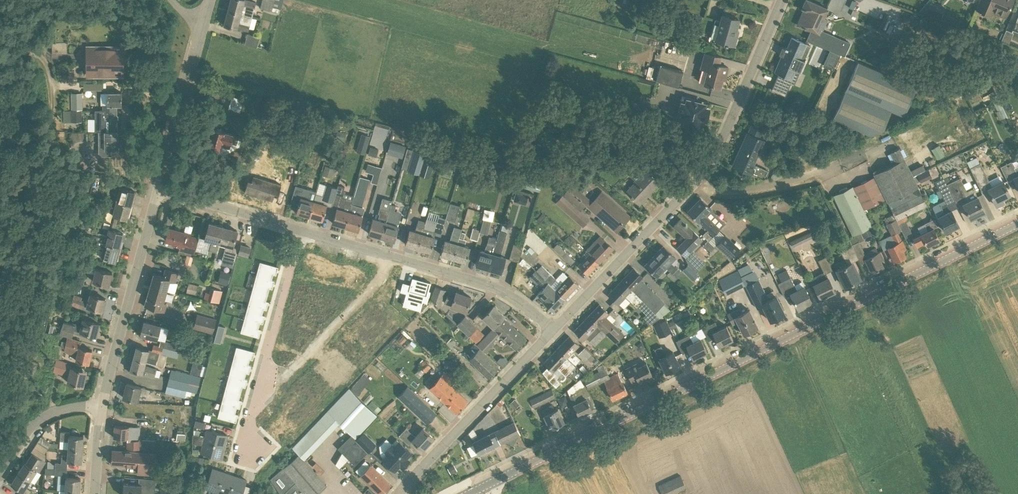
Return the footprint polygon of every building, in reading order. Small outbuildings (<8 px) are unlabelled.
[(249,0),(231,0),(228,10),(240,14),(242,6),(254,9),(256,2),(249,0)] [(260,8),(272,11),(275,0),(262,0),(260,8)] [(643,11),(650,13),(653,0),(646,0),(643,11)] [(802,8),(805,10),(804,13),(803,13),(798,25),(821,35),(828,19),(824,17),(828,8),(808,0),(806,0),(802,8)] [(976,9),(988,14),(989,10),(1006,17),(1013,0),(980,0),(976,9)] [(931,15),(934,9),(929,6),(925,12),(931,15)] [(240,14),(228,10),(224,25),(248,31),(250,24),(238,20),(240,14)] [(739,19),(722,15),(715,40),(726,43),(726,44),(728,45),(728,44),(734,46),(736,38),(734,37),(739,19)] [(926,21),(918,18),(914,31),(921,34),(926,21)] [(662,21),(659,33),(668,36),(671,24),(662,21)] [(1006,29),(1001,41),(1008,44),(1009,44),(1009,43),(1011,39),(1014,33),(1012,32),(1006,29)] [(259,37),(247,33),(245,44),(257,47),(259,37)] [(806,58),(806,59),(805,58),(811,46),(807,44),(806,43),(792,37),(787,48),(786,47),(785,48),(787,49),(784,56),(779,54),(779,55),(782,56),(778,64),(779,64),(780,64),(778,70),(797,78),(799,73),(800,73),(806,58)] [(67,43),(55,43),(52,43),(52,54),(67,54),(67,43)] [(121,46),(120,46),(120,45),(117,45),(117,46),(87,46),(87,53),(93,53),(93,75),(123,75),(123,66),(121,66),(121,46)] [(903,54),(891,48),(888,56),(891,57),(892,57),(900,60),(903,54)] [(838,55),(829,51),(822,66),(831,70),(838,55)] [(721,57),(705,53),(700,69),(702,69),(699,82),(721,87),(724,74),(726,75),(728,67),(719,64),(721,57)] [(916,88),(858,62),(833,119),(832,118),(832,119),(871,136),(884,129),(892,110),(904,116),(916,88)] [(655,64),(650,63),(646,78),(651,79),(655,64)] [(683,71),(660,65),(656,80),(679,86),(683,71)] [(791,83),(794,85),(797,78),(778,70),(777,72),(779,73),(772,89),(786,95),(791,83)] [(113,104),(116,104),(122,104),(122,92),(107,92),(108,104),(103,104),(104,110),(113,110),(113,104)] [(83,109),(83,93),(71,93),(72,109),(83,109)] [(997,94),(991,96),(997,110),(1003,108),(997,94)] [(704,104),(702,104),(703,102),(728,109),(728,108),(702,101),(702,104),(695,101),(696,99),(682,95),(680,103),(682,103),(678,118),(682,120),(681,123),(698,127),(701,118),(705,119),(706,114),(708,114),(708,115),(710,110),(703,108),(704,104)] [(239,111),(243,99),(231,96),(228,107),(239,111)] [(116,104),(113,104),(113,110),(104,110),(95,110),(95,131),(99,131),(99,132),(118,131),(117,131),(117,120),(117,115),(116,104)] [(559,110),(548,107),(547,113),(557,116),(559,110)] [(1003,108),(997,111),(1000,117),(1006,114),(1003,108)] [(81,110),(71,111),(72,122),(82,121),(81,110)] [(210,127),(207,136),(206,136),(205,138),(204,138),(203,141),(203,143),(203,145),(211,147),(211,148),(212,148),(220,150),(221,146),(230,148),(231,143),(237,144),(239,136),(210,127)] [(99,132),(99,156),(112,155),(112,149),(118,149),(118,131),(99,132)] [(347,133),(338,131),(336,138),(345,140),(347,133)] [(740,169),(752,174),(753,173),(764,178),(768,170),(754,163),(764,140),(747,133),(744,141),(745,142),(738,157),(737,156),(737,157),(744,160),(740,169)] [(365,154),(371,136),(362,134),(357,151),(365,154)] [(604,145),(615,150),(619,141),(608,136),(604,145)] [(395,153),(395,156),(402,158),(406,146),(398,144),(395,153)] [(939,145),(932,148),(937,158),(944,155),(939,145)] [(500,156),(512,159),(515,150),(503,147),(500,156)] [(874,174),(875,176),(886,199),(896,219),(899,224),(906,220),(908,219),(906,215),(927,204),(899,148),(891,152),(896,162),(874,174)] [(71,162),(81,172),(83,170),(91,163),(87,158),(79,150),(71,158),(70,159),(69,160),(71,162)] [(408,170),(419,174),(424,157),(426,153),(414,150),(408,169),(408,170)] [(462,163),(463,159),(463,156),(455,154),(455,156),(453,161),(462,163)] [(424,157),(419,174),(422,175),(430,177),(435,160),(427,158),(424,157)] [(967,162),(971,168),(980,163),(977,157),(967,162)] [(1014,167),(1011,161),(1000,167),(1006,179),(1013,176),(1017,187),(1017,166),(1014,167)] [(981,163),(980,163),(971,168),(972,173),(980,189),(987,185),(992,197),(997,206),(1004,202),(1003,202),(1001,199),(1010,195),(1003,180),(992,185),(984,168),(981,163)] [(533,175),(543,180),(548,170),(549,169),(548,169),(540,164),(533,175)] [(923,164),(911,170),(914,175),(926,170),(923,164)] [(335,169),(325,166),(322,175),(332,178),(335,169)] [(376,166),(374,175),(379,177),(382,168),(376,166)] [(943,166),(939,168),(944,178),(950,175),(948,172),(946,173),(943,166)] [(659,183),(646,170),(638,179),(626,191),(639,203),(653,189),(659,183)] [(929,170),(918,176),(921,182),(932,177),(929,170)] [(282,184),(254,176),(252,182),(248,181),(245,192),(273,201),(275,195),(278,196),(282,184)] [(353,200),(346,226),(359,230),(363,216),(362,215),(365,207),(362,207),(371,179),(360,176),(354,196),(353,200)] [(875,176),(853,187),(864,208),(864,210),(886,199),(875,176)] [(943,177),(935,181),(939,189),(937,191),(940,198),(943,196),(944,200),(934,206),(933,208),(937,217),(938,217),(945,231),(959,225),(950,206),(956,203),(952,194),(947,184),(943,177)] [(960,178),(947,184),(952,194),(956,203),(956,204),(962,201),(971,219),(985,212),(978,197),(973,188),(967,191),(960,178)] [(541,184),(538,183),(532,182),(530,189),(539,191),(541,184)] [(564,193),(582,209),(589,200),(572,184),(564,193)] [(337,208),(332,223),(346,226),(353,200),(342,196),(345,187),(338,185),(332,204),(337,205),(337,208)] [(137,192),(127,189),(122,187),(118,201),(131,205),(133,205),(131,204),(133,198),(135,198),(137,192)] [(317,191),(303,187),(301,197),(296,212),(309,216),(314,201),(317,191)] [(853,187),(834,195),(854,235),(872,226),(864,210),(864,208),(853,187)] [(524,203),(526,194),(515,192),(514,201),(524,203)] [(602,192),(589,206),(616,230),(628,216),(602,192)] [(564,193),(555,203),(574,219),(582,209),(564,193)] [(392,200),(383,198),(378,213),(380,214),(378,220),(373,219),(368,233),(382,237),(391,204),(392,200)] [(700,222),(714,235),(719,230),(725,223),(712,209),(701,198),(688,211),(699,222),(700,222)] [(118,201),(114,200),(108,199),(106,205),(116,207),(114,214),(129,219),(131,212),(129,212),(131,205),(118,201)] [(327,205),(314,201),(309,216),(323,220),(327,205)] [(460,206),(450,203),(448,213),(446,219),(456,221),(460,206)] [(396,205),(391,204),(382,237),(395,241),(399,226),(398,226),(401,216),(400,216),(401,212),(394,210),(396,205)] [(474,210),(468,208),(465,219),(471,221),(474,210)] [(542,213),(536,221),(539,224),(546,216),(542,213)] [(440,217),(438,217),(437,221),(427,218),(426,222),(426,221),(418,247),(431,251),(435,238),(434,237),(435,234),(440,236),(446,219),(440,217)] [(492,220),(484,218),(480,232),(488,234),(492,220)] [(687,225),(687,224),(686,223),(686,224),(681,219),(674,226),(687,238),(677,248),(685,255),(701,239),(687,225)] [(898,232),(902,230),(899,224),(896,219),(886,224),(891,234),(892,235),(879,242),(883,250),(888,248),(895,261),(906,256),(903,250),(906,248),(898,232)] [(937,227),(934,219),(925,224),(928,231),(913,238),(917,246),(926,242),(927,245),(939,239),(934,228),(937,227)] [(426,221),(419,220),(415,232),(409,230),(405,244),(418,247),(426,221)] [(906,220),(899,224),(902,230),(906,238),(912,234),(906,220)] [(196,249),(195,250),(208,253),(209,250),(217,252),(219,242),(223,227),(210,223),(205,238),(206,239),(206,240),(200,239),(200,237),(199,237),(196,249)] [(871,226),(861,232),(864,238),(874,233),(874,232),(871,227),(871,226)] [(239,247),(233,246),(238,231),(223,227),(219,242),(226,244),(222,257),(235,261),(239,247)] [(454,227),(450,242),(444,241),(441,254),(454,258),(459,238),(461,232),(462,229),(454,227)] [(199,237),(197,236),(169,228),(166,240),(173,242),(172,243),(181,246),(182,245),(180,252),(194,256),(195,250),(196,249),(199,237)] [(481,230),(474,228),(471,238),(478,240),(481,230)] [(125,234),(109,230),(108,236),(99,234),(99,237),(94,235),(93,239),(97,241),(119,247),(121,240),(123,240),(125,234)] [(497,239),(498,239),(489,268),(502,272),(506,258),(501,256),(507,233),(499,230),(497,239)] [(712,236),(706,230),(702,235),(708,240),(712,236)] [(460,238),(454,258),(466,261),(470,248),(464,246),(466,240),(464,239),(465,233),(461,232),(459,238),(460,238)] [(814,237),(812,232),(791,242),(793,247),(814,237)] [(576,240),(571,235),(565,241),(570,246),(576,240)] [(725,235),(716,244),(731,258),(740,249),(739,249),(742,246),(736,241),(734,244),(725,235)] [(498,239),(497,239),(489,237),(485,252),(480,251),(476,264),(489,268),(498,239)] [(604,239),(599,245),(594,241),(586,250),(590,254),(599,263),(613,248),(604,239)] [(708,240),(703,245),(710,252),(715,247),(714,246),(708,240)] [(852,244),(858,256),(866,253),(860,240),(852,244)] [(97,241),(95,248),(103,251),(102,256),(118,261),(120,254),(117,254),(119,247),(121,248),(121,247),(119,247),(97,241)] [(575,260),(557,243),(553,247),(571,264),(575,260)] [(523,246),(514,244),(509,259),(519,262),(523,246)] [(852,244),(850,245),(842,249),(848,263),(837,268),(845,286),(860,279),(851,260),(858,256),(852,244)] [(251,248),(241,245),(239,253),(248,255),(251,248)] [(564,262),(546,245),(537,255),(555,271),(564,262)] [(654,255),(657,258),(666,267),(670,271),(677,278),(683,272),(678,268),(676,266),(675,266),(671,262),(676,257),(663,246),(658,252),(658,253),(655,256),(655,255),(654,255)] [(880,252),(878,252),(876,248),(867,252),(870,257),(866,259),(872,272),(883,267),(881,263),(884,261),(880,252)] [(590,254),(578,265),(588,275),(599,263),(590,254)] [(187,255),(185,263),(191,265),(194,257),(187,255)] [(666,267),(657,258),(654,255),(654,256),(655,256),(652,259),(651,259),(645,265),(657,276),(666,267)] [(818,260),(824,272),(825,271),(826,273),(833,270),(826,256),(818,260)] [(696,262),(693,260),(688,265),(696,273),(702,267),(697,262),(696,262)] [(262,262),(258,276),(272,280),(274,273),(277,274),(279,267),(262,262)] [(82,270),(84,265),(77,263),(74,275),(81,277),(82,270)] [(749,263),(738,269),(739,271),(741,276),(753,271),(749,263)] [(84,264),(84,265),(82,270),(94,274),(93,281),(109,285),(113,272),(96,268),(85,264),(84,264)] [(540,266),(536,271),(551,285),(556,279),(550,274),(541,265),(540,266)] [(688,265),(683,271),(693,280),(699,275),(696,273),(688,265)] [(632,289),(655,313),(665,303),(641,280),(643,277),(634,268),(622,280),(632,289)] [(178,272),(165,269),(163,276),(154,273),(150,286),(167,291),(170,281),(175,282),(178,272)] [(222,270),(218,283),(228,285),(232,273),(222,270)] [(536,271),(535,270),(529,277),(542,289),(536,296),(537,296),(538,295),(544,301),(554,311),(565,299),(555,289),(551,285),(536,271)] [(797,291),(787,270),(778,274),(782,281),(779,283),(784,294),(790,291),(798,309),(812,302),(805,287),(797,291)] [(670,271),(667,274),(674,281),(677,278),(670,271)] [(739,271),(719,280),(726,294),(745,284),(741,276),(739,271)] [(825,271),(811,277),(813,282),(827,276),(825,271)] [(569,275),(561,284),(555,289),(565,299),(579,284),(569,275)] [(258,276),(254,290),(268,294),(270,287),(273,288),(275,281),(272,280),(258,276)] [(828,277),(828,276),(813,283),(820,298),(835,291),(828,277)] [(423,281),(413,278),(412,286),(404,284),(402,292),(408,294),(406,300),(423,305),(426,296),(430,297),(432,291),(430,291),(431,282),(423,280),(423,281)] [(766,294),(759,279),(746,285),(757,308),(763,305),(770,321),(785,313),(777,298),(774,290),(766,294)] [(632,289),(622,280),(609,295),(613,299),(618,304),(626,296),(637,307),(638,306),(647,314),(643,317),(649,325),(659,317),(655,313),(632,289)] [(150,286),(147,298),(145,306),(164,311),(166,303),(164,302),(167,291),(150,286)] [(446,290),(436,286),(431,301),(439,308),(446,290)] [(222,291),(211,288),(210,293),(206,292),(204,298),(219,302),(222,291)] [(254,290),(250,304),(265,308),(268,308),(269,302),(267,301),(268,294),(254,290)] [(471,297),(456,292),(456,293),(449,291),(445,302),(452,304),(452,305),(467,310),(471,297)] [(106,299),(90,294),(88,302),(81,300),(81,297),(74,295),(71,305),(79,307),(94,311),(95,309),(103,311),(106,299)] [(389,312),(376,300),(369,308),(381,320),(389,312)] [(250,304),(247,318),(261,322),(264,322),(266,315),(263,315),(265,308),(250,304)] [(609,313),(600,304),(588,316),(597,325),(601,329),(607,334),(615,342),(623,333),(612,322),(610,324),(604,318),(609,313)] [(504,317),(505,315),(494,305),(484,316),(479,312),(473,319),(480,326),(486,319),(494,327),(504,317)] [(361,316),(373,328),(381,320),(369,308),(361,316)] [(749,309),(739,314),(736,308),(727,312),(732,323),(737,321),(744,334),(758,327),(749,309)] [(216,319),(197,315),(193,328),(213,333),(216,319)] [(354,324),(366,336),(373,328),(361,316),(354,324)] [(485,334),(465,316),(457,324),(467,334),(469,336),(476,343),(485,334)] [(574,331),(584,339),(597,325),(588,316),(574,331)] [(494,327),(490,331),(496,337),(500,334),(516,350),(526,338),(504,317),(494,327)] [(246,318),(243,332),(257,335),(260,336),(262,329),(259,329),(261,322),(246,318)] [(96,336),(99,323),(83,319),(82,325),(63,320),(61,330),(53,328),(52,333),(60,335),(72,338),(73,333),(87,337),(88,333),(96,336)] [(671,332),(665,319),(653,325),(659,337),(671,332)] [(673,320),(668,323),(671,329),(677,327),(673,320)] [(162,326),(144,321),(140,335),(158,339),(162,326)] [(716,321),(702,328),(706,336),(708,341),(715,337),(719,346),(733,339),(727,326),(720,329),(716,321)] [(346,332),(358,344),(366,336),(354,324),(346,332)] [(405,328),(400,324),(397,328),(401,333),(405,328)] [(214,341),(221,343),(225,327),(219,325),(214,341)] [(688,335),(676,341),(682,354),(689,350),(693,359),(695,358),(696,359),(701,356),(700,355),(707,352),(701,338),(706,336),(702,328),(688,335)] [(595,345),(607,334),(601,329),(589,340),(595,345)] [(486,335),(492,341),(496,337),(490,331),(486,335)] [(339,340),(351,352),(358,344),(346,332),(339,340)] [(391,337),(387,333),(383,337),(388,341),(391,337)] [(404,335),(398,340),(402,344),(407,339),(404,335)] [(486,335),(478,344),(484,350),(491,342),(492,341),(486,335)] [(580,345),(569,336),(558,348),(572,361),(576,364),(580,359),(573,352),(580,345)] [(379,341),(384,345),(388,341),(383,337),(379,341)] [(92,350),(80,347),(81,341),(67,338),(66,343),(65,348),(64,351),(78,354),(76,360),(89,363),(92,350)] [(161,340),(159,346),(165,347),(171,349),(172,349),(178,351),(181,341),(174,340),(173,343),(161,340)] [(137,346),(134,357),(145,361),(153,363),(157,364),(159,360),(161,352),(163,353),(167,354),(170,355),(178,357),(179,351),(178,351),(172,349),(171,349),(165,347),(159,346),(153,344),(152,350),(137,346)] [(474,344),(465,353),(469,358),(489,378),(499,367),(478,348),(474,344)] [(673,352),(665,356),(661,346),(654,350),(666,372),(680,365),(673,352)] [(238,347),(235,361),(249,365),(251,358),(254,359),(256,352),(238,347)] [(585,347),(579,352),(586,360),(592,354),(585,347)] [(572,361),(558,348),(544,362),(548,366),(543,372),(548,378),(556,387),(561,382),(557,378),(559,376),(562,372),(566,376),(576,366),(571,362),(572,361)] [(376,353),(372,349),(368,353),(372,357),(376,353)] [(364,357),(368,361),(372,357),(368,353),(364,357)] [(144,365),(145,361),(134,357),(130,372),(136,374),(137,371),(155,376),(157,369),(144,365)] [(506,357),(501,357),(498,360),(503,365),(509,360),(506,357)] [(83,370),(71,367),(72,363),(57,360),(54,373),(63,375),(63,373),(70,374),(68,382),(83,386),(85,377),(82,376),(83,370)] [(455,361),(445,360),(444,368),(454,369),(455,361)] [(235,361),(231,375),(245,379),(247,372),(250,373),(252,366),(249,365),(235,361)] [(431,367),(424,361),(419,366),(426,372),(431,367)] [(646,362),(638,366),(637,364),(626,369),(633,385),(639,382),(641,385),(654,378),(646,362)] [(583,364),(579,368),(585,374),(588,371),(583,364)] [(618,373),(610,377),(606,369),(603,364),(597,368),(599,371),(584,379),(589,388),(604,381),(613,399),(628,392),(618,373)] [(172,369),(167,386),(187,391),(195,393),(197,393),(201,377),(172,369)] [(359,392),(369,378),(362,373),(352,387),(359,392)] [(231,375),(227,389),(242,393),(243,386),(246,387),(248,380),(231,375)] [(317,386),(305,375),(297,383),(310,394),(317,386)] [(441,375),(430,387),(457,412),(468,401),(441,375)] [(590,395),(584,385),(580,380),(567,391),(570,395),(579,415),(592,409),(586,397),(590,395)] [(150,390),(142,387),(127,383),(123,397),(138,401),(140,394),(148,396),(150,390)] [(290,390),(302,402),(310,394),(297,383),(290,390)] [(167,386),(165,393),(185,398),(185,397),(187,391),(167,386)] [(408,386),(399,396),(427,424),(437,413),(408,386)] [(350,388),(310,429),(300,439),(293,446),(304,458),(339,422),(355,437),(377,415),(376,414),(367,405),(357,396),(350,389),(350,388)] [(227,389),(224,403),(238,407),(241,407),(243,400),(240,400),(242,393),(227,389)] [(282,398),(294,410),(302,402),(290,390),(282,398)] [(552,390),(530,400),(534,407),(535,409),(540,407),(539,405),(555,398),(552,390)] [(590,395),(586,397),(592,409),(597,407),(590,395)] [(561,407),(569,403),(566,396),(557,400),(561,407)] [(275,406),(287,418),(294,410),(282,398),(275,406)] [(328,404),(323,399),(319,403),(324,408),(328,404)] [(515,399),(509,403),(514,409),(519,404),(515,399)] [(234,420),(237,421),(239,414),(236,414),(238,407),(224,403),(220,417),(234,420)] [(316,407),(320,412),(324,408),(319,403),(316,407)] [(558,408),(555,410),(553,405),(542,410),(545,416),(551,429),(565,423),(558,408)] [(267,414),(279,426),(287,418),(275,406),(267,414)] [(312,419),(308,415),(304,419),(308,423),(312,419)] [(206,422),(196,419),(194,426),(204,428),(206,422)] [(300,423),(305,427),(308,423),(304,419),(300,423)] [(520,433),(514,421),(489,434),(489,433),(480,438),(474,441),(473,441),(479,454),(520,433)] [(156,440),(153,440),(139,439),(139,430),(138,430),(138,427),(115,425),(114,436),(114,437),(128,438),(127,448),(155,450),(156,440)] [(423,428),(415,436),(406,428),(399,435),(409,444),(413,440),(423,449),(434,437),(423,428)] [(227,435),(208,429),(206,437),(193,434),(193,438),(224,446),(227,435)] [(70,436),(70,432),(61,431),(61,440),(69,440),(69,442),(68,449),(83,450),(84,436),(70,436)] [(356,439),(368,451),(376,444),(364,431),(356,439)] [(296,433),(292,437),(296,441),(300,437),(296,433)] [(41,436),(38,442),(47,448),(48,447),(51,443),(41,436)] [(193,438),(192,442),(204,445),(201,453),(221,458),(224,446),(193,438)] [(356,439),(343,452),(355,465),(368,451),(356,439)] [(411,452),(400,441),(395,446),(392,444),(385,450),(389,453),(384,458),(383,459),(395,470),(400,465),(403,467),(409,460),(407,457),(411,452)] [(47,448),(38,442),(35,447),(45,453),(45,452),(47,448)] [(67,469),(68,461),(82,462),(83,450),(68,449),(68,454),(62,454),(61,463),(55,462),(55,468),(67,469)] [(156,454),(113,450),(112,464),(139,466),(138,473),(154,474),(156,454)] [(46,461),(45,461),(34,453),(27,463),(25,462),(18,473),(29,481),(36,469),(39,471),(46,461)] [(270,479),(282,493),(315,493),(326,484),(298,454),(270,479)] [(203,464),(204,459),(205,458),(196,455),(196,457),(194,462),(203,464)] [(361,476),(380,493),(381,493),(390,484),(371,465),(361,476)] [(454,465),(448,468),(451,474),(457,470),(454,465)] [(67,469),(55,468),(55,474),(61,474),(61,483),(67,483),(66,491),(80,492),(81,478),(67,477),(67,469)] [(212,468),(206,488),(213,490),(212,493),(217,493),(224,472),(212,468)] [(191,470),(180,470),(180,480),(190,481),(191,470)] [(224,493),(229,493),(235,476),(224,472),(217,493),(221,493),(224,493)] [(18,473),(11,483),(23,491),(21,493),(29,493),(31,490),(26,486),(29,481),(18,473)] [(686,487),(681,475),(658,484),(662,493),(669,493),(686,487)] [(235,476),(229,493),(242,493),(247,480),(235,476)] [(151,491),(155,491),(156,480),(144,479),(143,485),(124,483),(123,493),(151,493),(151,491)]
